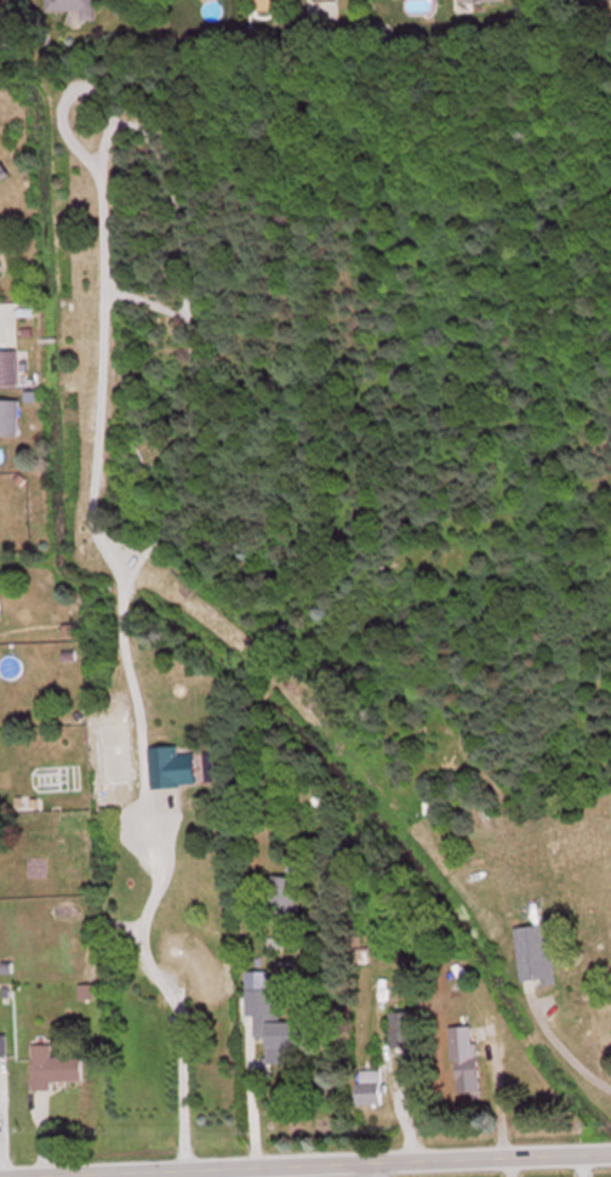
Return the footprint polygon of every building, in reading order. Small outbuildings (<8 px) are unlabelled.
[(48,9),(79,9),(79,17),(94,17),(94,0),(48,0),(48,9)] [(0,350),(0,384),(16,384),(16,350),(0,350)] [(0,398),(0,434),(18,434),(18,398),(0,398)] [(328,803),(328,794),(313,794),(313,802),(328,803)] [(549,924),(515,926),(520,981),(553,979),(549,924)] [(271,1021),(272,970),(246,969),(245,1015),(253,1015),(253,1035),(268,1035),(267,1062),(290,1062),(291,1046),(305,1046),(305,1021),(271,1021)] [(420,1010),(390,1010),(390,1046),(420,1046),(420,1010)] [(478,1086),(478,1065),(473,1065),(473,1042),(455,1042),(455,1086),(478,1086)] [(31,1088),(53,1088),(53,1081),(81,1081),(81,1055),(31,1055),(31,1088)] [(365,1081),(379,1079),(378,1069),(364,1071),(365,1081)]
